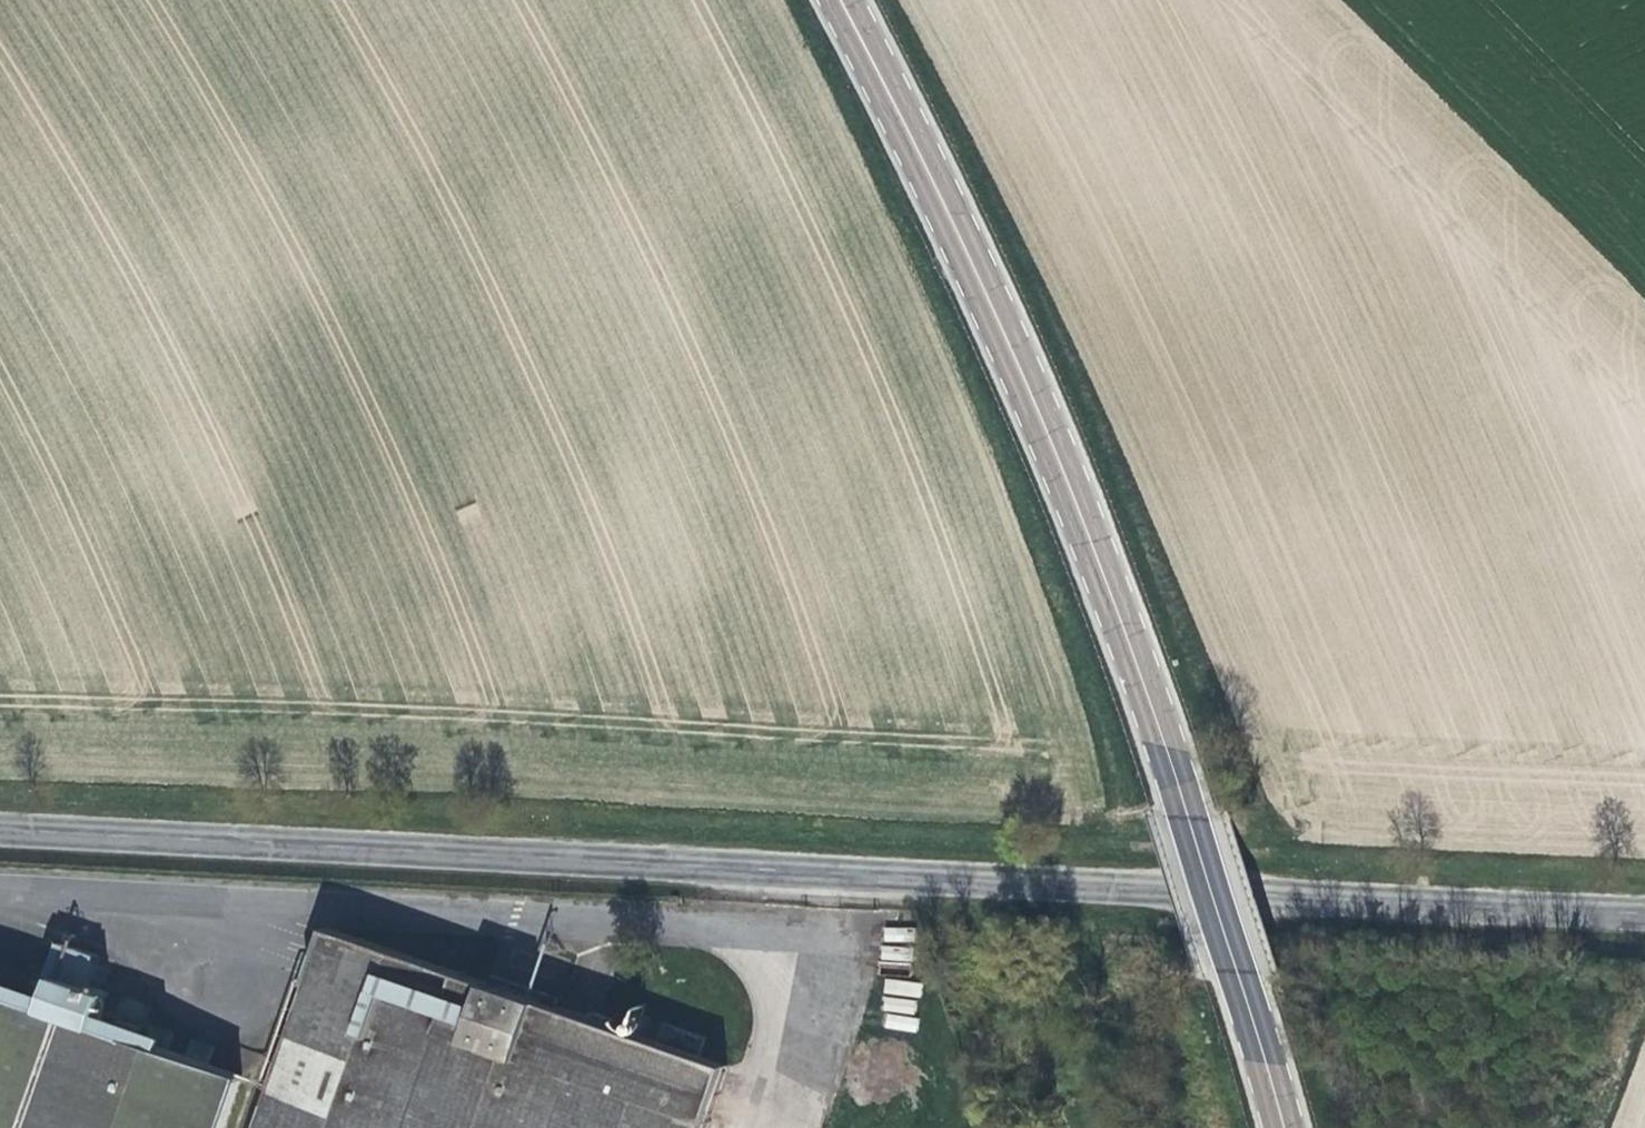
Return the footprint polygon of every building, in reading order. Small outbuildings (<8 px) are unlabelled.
[(241,1127),(706,1127),(727,1071),(316,938),(254,1086),(241,1127)] [(888,979),(886,993),(921,996),(922,982),(888,979)] [(0,996),(0,1127),(241,1127),(254,1086),(0,996)]
